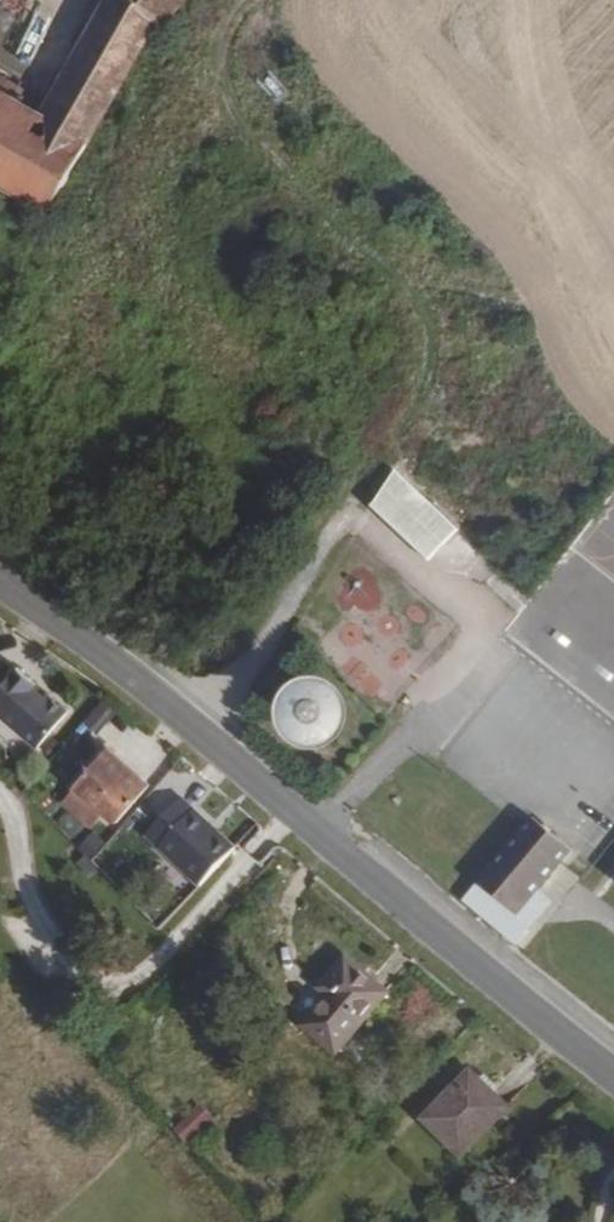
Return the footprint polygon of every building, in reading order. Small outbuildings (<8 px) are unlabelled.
[(33,113),(15,103),(21,93),(0,80),(0,201),(14,210),(19,201),(38,213),(116,84),(150,27),(157,32),(182,0),(105,0),(33,113)] [(368,509),(428,564),(457,531),(393,471),(368,509)] [(38,744),(70,708),(49,690),(45,695),(33,685),(37,679),(19,663),(15,668),(0,655),(0,711),(38,744)] [(316,703),(311,698),(301,693),(289,692),(278,694),(269,700),(262,708),(258,719),(258,730),(261,741),(268,749),(277,755),(288,758),(295,758),(302,756),(309,753),(314,748),(319,743),(322,736),(324,729),(324,722),(323,715),(320,709),(316,703)] [(116,822),(149,786),(106,748),(73,785),(75,786),(106,813),(116,822)] [(92,829),(106,813),(75,786),(61,802),(92,829)] [(207,827),(210,824),(180,795),(144,832),(198,884),(234,847),(219,832),(213,832),(207,827)] [(533,818),(478,883),(516,914),(570,849),(533,818)] [(213,832),(219,832),(210,824),(207,827),(213,832)] [(504,928),(516,914),(478,883),(467,897),(504,928)] [(328,1050),(379,993),(339,958),(313,987),(321,994),(296,1022),(328,1050)] [(504,1107),(465,1073),(422,1121),(460,1155),(504,1107)] [(191,1148),(214,1123),(196,1106),(173,1131),(191,1148)]
